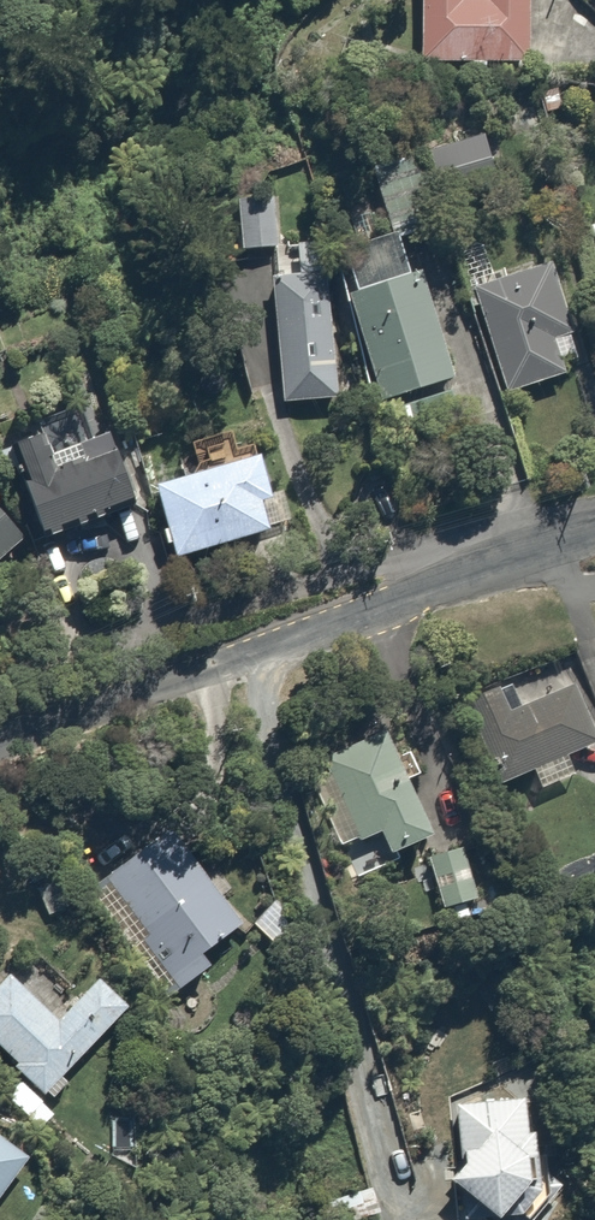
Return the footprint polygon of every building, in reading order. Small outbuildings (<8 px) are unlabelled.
[(419,59),(528,56),(527,0),(418,0),(419,59)] [(459,180),(488,172),(478,136),(429,150),(436,174),(456,168),(459,180)] [(421,147),(371,160),(386,218),(436,205),(421,147)] [(282,176),(231,180),(237,249),(288,245),(282,176)] [(416,230),(336,252),(377,398),(457,376),(416,230)] [(556,257),(471,286),(507,392),(563,373),(547,327),(576,316),(556,257)] [(327,258),(270,262),(280,403),(338,399),(327,258)] [(80,404),(4,434),(44,536),(141,497),(112,426),(92,434),(80,404)] [(257,445),(151,479),(176,555),(281,521),(257,445)] [(33,544),(0,493),(0,565),(33,544)] [(466,701),(497,784),(530,771),(537,790),(592,770),(583,746),(594,741),(594,737),(568,664),(466,701)] [(382,719),(316,748),(355,837),(378,827),(386,846),(429,826),(382,719)] [(166,821),(96,874),(185,990),(221,963),(208,946),(241,920),(166,821)] [(467,843),(426,853),(440,909),(481,899),(467,843)] [(6,973),(0,979),(0,1048),(45,1093),(134,1003),(101,971),(54,1020),(6,973)] [(534,1178),(523,1094),(454,1104),(462,1159),(451,1173),(503,1216),(534,1178)] [(30,1152),(0,1131),(0,1196),(30,1152)]
